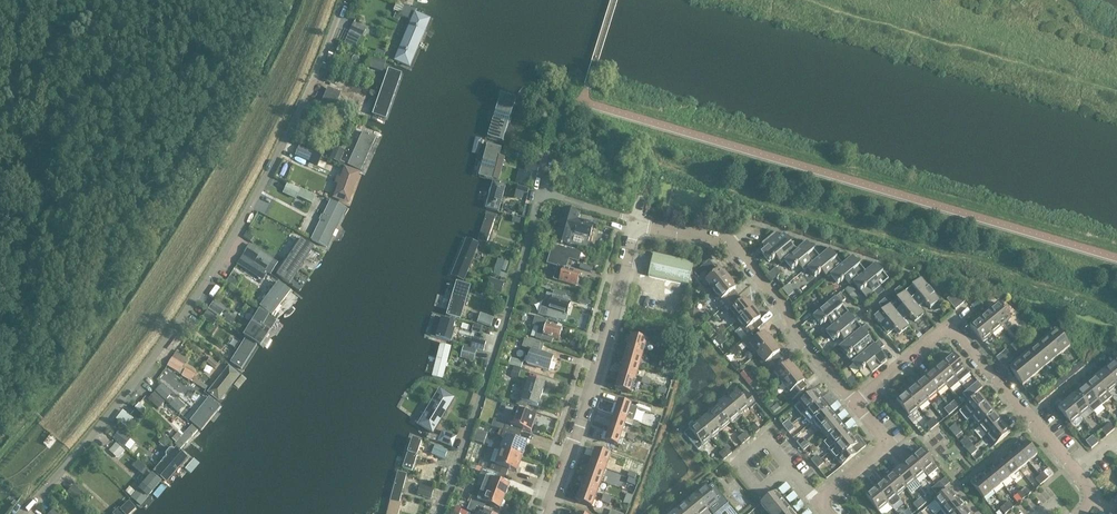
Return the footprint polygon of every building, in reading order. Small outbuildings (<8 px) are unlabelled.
[(433,14),(408,4),(384,58),(408,68),(433,14)] [(362,37),(366,28),(354,22),(349,31),(362,37)] [(405,69),(384,63),(363,118),(385,125),(405,69)] [(327,88),(320,105),(333,111),(341,94),(327,88)] [(488,134),(510,140),(523,95),(502,89),(488,134)] [(384,132),(361,123),(345,160),(366,170),(384,132)] [(479,171),(497,175),(505,145),(488,140),(479,171)] [(529,155),(529,154),(533,146),(520,141),(516,150),(529,155)] [(339,162),(345,149),(337,145),(331,158),(339,162)] [(310,162),(310,161),(318,165),(321,157),(313,153),(313,152),(299,146),(295,155),(310,162)] [(362,169),(344,161),(329,196),(350,204),(362,169)] [(532,163),(531,168),(527,167),(525,174),(537,177),(539,170),(537,170),(538,165),(532,163)] [(486,204),(501,208),(508,181),(494,177),(486,204)] [(615,192),(618,180),(611,179),(608,190),(615,192)] [(300,190),(287,184),(283,192),(296,199),(297,196),(312,204),(316,196),(301,188),(300,190)] [(527,199),(529,190),(518,187),(516,196),(527,199)] [(350,206),(329,197),(309,236),(330,247),(350,206)] [(476,241),(491,245),(500,211),(485,208),(476,241)] [(573,218),(575,211),(563,208),(554,241),(565,245),(586,250),(589,238),(593,225),(585,223),(586,221),(573,218)] [(783,234),(780,237),(775,232),(762,243),(766,249),(761,253),(769,262),(775,256),(781,263),(784,260),(796,250),(783,234)] [(321,246),(304,235),(276,273),(293,284),(321,246)] [(459,274),(476,279),(486,245),(469,241),(459,274)] [(807,267),(819,257),(806,241),(796,250),(784,260),(792,269),(798,263),(804,270),(807,267)] [(242,256),(265,271),(273,260),(261,252),(249,244),(242,256)] [(578,279),(579,274),(566,270),(572,249),(553,244),(547,265),(557,268),(554,280),(576,286),(576,285),(578,284),(579,280),(578,279)] [(842,264),(833,254),(829,249),(819,257),(807,267),(814,276),(821,271),(827,277),(830,275),(833,273),(842,264)] [(688,285),(690,275),(692,276),(695,263),(693,262),(653,253),(650,266),(648,276),(688,285)] [(259,279),(265,271),(242,256),(237,264),(259,279)] [(853,282),(865,272),(852,256),(842,264),(833,273),(830,275),(837,284),(844,278),(850,285),(853,282)] [(505,276),(510,261),(499,258),(494,273),(505,276)] [(713,291),(729,278),(724,271),(723,273),(720,269),(718,271),(710,261),(694,273),(706,287),(709,285),(713,291)] [(865,272),(853,282),(860,291),(867,285),(873,292),(888,279),(875,263),(865,272)] [(292,287),(268,270),(248,295),(272,313),(292,287)] [(225,283),(233,289),(238,281),(230,276),(225,283)] [(447,311),(465,316),(475,283),(458,278),(447,311)] [(723,308),(735,297),(731,292),(736,288),(733,285),(734,284),(729,278),(713,291),(718,296),(715,298),(723,308)] [(906,291),(918,307),(925,302),(930,309),(940,301),(921,279),(906,291)] [(501,289),(504,282),(498,280),(495,286),(501,289)] [(853,299),(858,295),(850,286),(845,290),(853,299)] [(894,291),(899,297),(905,292),(900,286),(894,291)] [(924,314),(918,307),(906,291),(905,292),(899,297),(890,304),(903,320),(909,315),(915,321),(924,314)] [(952,295),(960,305),(966,301),(957,291),(952,295)] [(846,299),(840,293),(835,297),(840,304),(846,299)] [(955,309),(960,305),(952,295),(947,299),(955,309)] [(550,303),(546,316),(557,319),(559,313),(566,315),(570,303),(568,302),(569,300),(563,298),(563,300),(557,298),(557,297),(552,296),(552,297),(549,296),(547,302),(550,303)] [(580,296),(578,303),(587,306),(590,304),(591,300),(580,296)] [(738,320),(754,307),(749,301),(747,302),(744,299),(740,302),(735,297),(723,308),(731,317),(733,315),(738,320)] [(848,313),(840,304),(835,297),(813,316),(821,325),(827,319),(832,326),(848,313)] [(890,305),(885,299),(879,304),(883,310),(890,305)] [(276,317),(248,300),(232,325),(260,343),(276,317)] [(220,318),(225,309),(213,301),(208,310),(220,318)] [(989,311),(1002,326),(1011,318),(998,303),(989,311)] [(908,327),(903,320),(890,304),(890,305),(883,310),(874,318),(886,333),(893,327),(899,335),(908,327)] [(757,314),(759,313),(754,307),(738,320),(742,326),(740,328),(747,337),(742,341),(742,342),(755,331),(760,327),(756,322),(760,318),(757,314)] [(213,326),(219,318),(207,310),(202,318),(213,326)] [(431,333),(456,340),(462,318),(437,311),(431,333)] [(992,334),(1002,326),(989,311),(979,318),(992,334)] [(845,341),(861,328),(848,313),(832,326),(826,331),(833,340),(840,335),(845,341)] [(490,327),(493,319),(480,315),(478,323),(490,327)] [(535,338),(551,343),(553,338),(559,340),(562,329),(546,324),(547,320),(535,316),(533,325),(539,327),(535,338)] [(983,342),(992,334),(979,318),(970,326),(983,342)] [(871,331),(866,324),(861,328),(866,335),(871,331)] [(255,342),(235,328),(218,353),(239,367),(255,342)] [(859,357),(874,344),(861,328),(845,341),(839,347),(846,356),(852,363),(859,357)] [(1055,328),(1045,336),(1060,354),(1070,346),(1057,331),(1055,328)] [(757,354),(773,341),(768,335),(767,336),(764,332),(759,336),(755,331),(742,342),(750,351),(752,349),(757,354)] [(719,346),(726,340),(722,335),(715,341),(719,346)] [(643,354),(647,341),(631,336),(627,350),(643,354)] [(1045,336),(1036,344),(1051,362),(1060,354),(1045,336)] [(484,351),(486,342),(473,338),(471,348),(484,351)] [(1015,342),(1020,348),(1024,345),(1019,338),(1015,342)] [(539,352),(541,344),(525,339),(523,345),(532,348),(530,355),(527,364),(534,366),(549,371),(553,357),(539,352)] [(767,371),(779,361),(775,356),(780,352),(777,348),(778,347),(773,341),(757,354),(762,360),(759,362),(767,371)] [(433,374),(447,377),(455,345),(441,342),(433,374)] [(1016,352),(1020,348),(1015,342),(1011,345),(1016,352)] [(887,360),(875,346),(874,344),(859,357),(852,363),(859,372),(866,366),(872,373),(887,360)] [(1042,370),(1051,362),(1036,344),(1027,352),(1042,370)] [(474,361),(475,358),(477,350),(463,347),(460,358),(474,361)] [(639,368),(643,354),(627,350),(623,363),(639,368)] [(1032,377),(1042,370),(1027,352),(1017,359),(1032,377)] [(967,368),(965,369),(953,354),(943,362),(959,382),(971,373),(967,368)] [(1001,364),(1005,360),(1000,354),(996,357),(1001,364)] [(214,369),(218,364),(210,357),(206,362),(214,369)] [(184,365),(172,358),(167,366),(179,373),(184,365)] [(1017,359),(1008,367),(1005,369),(1013,379),(1016,377),(1023,385),(1032,377),(1017,359)] [(241,373),(226,360),(204,386),(219,399),(241,373)] [(782,384),(798,371),(793,365),(791,366),(788,362),(784,366),(779,361),(767,371),(775,381),(777,379),(782,384)] [(1081,361),(1072,368),(1076,373),(1085,365),(1081,361)] [(1114,361),(1105,369),(1116,384),(1116,365),(1114,361)] [(950,390),(959,382),(943,362),(934,370),(947,385),(950,390)] [(636,381),(639,368),(623,363),(619,376),(636,381)] [(514,376),(521,378),(524,370),(514,366),(511,375),(514,376)] [(180,374),(192,380),(195,375),(183,368),(180,374)] [(1072,368),(1063,376),(1066,381),(1076,373),(1072,368)] [(1116,385),(1116,384),(1105,369),(1095,377),(1108,392),(1116,385)] [(937,393),(947,385),(934,370),(925,377),(935,389),(937,393)] [(741,375),(751,383),(754,379),(745,371),(741,375)] [(804,391),(803,389),(800,386),(804,382),(801,378),(803,377),(798,371),(782,384),(786,389),(784,392),(791,401),(804,391)] [(852,386),(856,383),(850,375),(846,378),(852,386)] [(632,393),(636,381),(619,376),(616,389),(632,393)] [(1063,376),(1053,384),(1057,388),(1066,381),(1063,376)] [(643,377),(641,382),(650,385),(653,386),(655,380),(643,377)] [(937,393),(935,389),(925,377),(915,385),(919,389),(928,400),(937,393)] [(1099,400),(1108,392),(1095,377),(1086,385),(1099,400)] [(526,408),(528,404),(537,407),(545,384),(529,379),(529,380),(524,378),(516,405),(526,408)] [(165,401),(172,394),(162,384),(155,391),(165,401)] [(1048,396),(1057,388),(1053,384),(1044,391),(1048,396)] [(928,400),(919,389),(915,385),(906,393),(919,408),(928,400)] [(1090,408),(1099,400),(1086,385),(1077,392),(1090,408)] [(971,396),(976,393),(970,387),(967,390),(971,396)] [(419,428),(441,436),(443,432),(456,396),(435,389),(419,428)] [(806,412),(821,399),(814,390),(798,403),(806,412)] [(967,400),(971,396),(967,390),(962,394),(967,400)] [(223,403),(207,391),(185,417),(201,429),(223,403)] [(756,404),(748,393),(742,398),(737,391),(727,399),(740,414),(749,406),(751,408),(756,404)] [(1038,404),(1048,396),(1044,391),(1034,399),(1038,404)] [(158,408),(164,402),(165,401),(155,392),(148,399),(158,409),(158,408)] [(1080,416),(1090,408),(1077,392),(1067,400),(1080,416)] [(909,416),(919,408),(906,393),(897,401),(909,416)] [(971,417),(987,404),(979,395),(959,411),(966,420),(971,416),(971,417)] [(180,414),(186,403),(176,397),(169,408),(180,414)] [(730,422),(740,414),(727,399),(718,407),(730,422)] [(829,408),(822,399),(821,399),(806,412),(802,415),(810,424),(813,421),(829,408)] [(1083,419),(1080,416),(1067,400),(1058,408),(1073,426),(1074,426),(1076,426),(1082,421),(1082,419),(1083,419)] [(627,419),(629,413),(633,414),(635,407),(631,406),(619,402),(614,415),(627,419)] [(650,414),(652,407),(639,402),(637,409),(650,414)] [(948,406),(953,412),(957,408),(952,402),(948,406)] [(775,414),(781,409),(777,403),(770,409),(775,414)] [(979,426),(994,414),(987,404),(971,417),(979,426)] [(949,415),(953,412),(948,406),(944,409),(949,415)] [(721,430),(730,422),(718,407),(708,414),(721,430)] [(836,417),(829,408),(813,421),(821,430),(836,417)] [(127,426),(134,418),(125,410),(118,418),(127,426)] [(531,432),(532,428),(536,418),(515,410),(510,424),(506,423),(504,430),(520,436),(522,429),(531,432)] [(712,438),(721,430),(708,414),(699,422),(712,438)] [(987,436),(1002,423),(994,414),(979,426),(987,436)] [(622,432),(625,424),(638,428),(640,423),(627,419),(614,415),(610,428),(622,432)] [(495,417),(492,424),(504,429),(507,421),(495,417)] [(828,439),(843,426),(836,417),(821,430),(828,439)] [(930,421),(934,427),(939,424),(933,418),(930,421)] [(786,429),(791,424),(788,420),(782,425),(786,429)] [(201,432),(189,421),(173,437),(184,448),(201,432)] [(930,430),(934,427),(930,421),(925,424),(930,430)] [(702,446),(712,438),(699,422),(690,430),(702,446)] [(1002,423),(987,436),(994,445),(1010,432),(1002,423)] [(1110,433),(1114,429),(1109,423),(1105,426),(1110,433)] [(755,433),(760,430),(755,424),(751,427),(755,433)] [(791,424),(786,429),(789,433),(795,428),(791,424)] [(952,433),(958,428),(955,424),(949,429),(952,433)] [(835,448),(851,435),(843,426),(828,439),(835,447),(835,448)] [(1106,436),(1110,433),(1105,426),(1101,430),(1106,436)] [(618,446),(622,432),(610,428),(605,441),(618,446)] [(958,428),(952,433),(956,437),(962,432),(958,428)] [(124,448),(132,439),(120,429),(113,438),(124,448)] [(485,442),(487,432),(479,430),(476,440),(485,442)] [(518,442),(520,436),(504,430),(501,437),(505,438),(501,451),(522,459),(526,445),(518,442)] [(439,442),(452,448),(456,437),(443,432),(441,436),(439,442)] [(741,435),(746,441),(750,438),(745,432),(741,435)] [(402,466),(415,470),(426,437),(412,433),(402,466)] [(742,444),(746,441),(741,435),(737,438),(742,444)] [(856,436),(854,438),(851,435),(835,448),(835,447),(830,451),(842,466),(866,446),(858,437),(856,436)] [(1091,448),(1095,445),(1098,443),(1093,437),(1086,442),(1091,448)] [(800,447),(806,442),(802,438),(796,443),(800,447)] [(1028,462),(1037,455),(1025,440),(1016,447),(1028,462)] [(120,456),(125,450),(117,442),(112,448),(120,456)] [(800,447),(803,451),(809,446),(806,442),(800,447)] [(968,451),(974,446),(970,442),(964,447),(968,451)] [(190,456),(175,443),(152,468),(167,481),(190,456)] [(427,451),(432,453),(431,455),(444,460),(448,451),(435,445),(430,444),(427,449),(427,451)] [(971,455),(977,451),(974,446),(968,451),(971,455)] [(723,450),(728,456),(732,453),(727,447),(723,450)] [(1019,469),(1028,462),(1016,447),(1007,454),(1019,469)] [(928,476),(937,468),(922,449),(912,457),(925,472),(928,476)] [(606,469),(611,456),(595,450),(590,463),(606,469)] [(723,460),(728,456),(723,450),(719,454),(723,460)] [(517,472),(522,459),(501,451),(496,464),(492,463),(490,471),(496,473),(506,477),(508,469),(517,472)] [(1011,476),(1019,469),(1007,454),(998,462),(1011,476)] [(815,464),(820,460),(817,455),(811,460),(815,464)] [(916,480),(925,472),(912,457),(903,464),(916,480)] [(815,464),(818,468),(824,463),(820,460),(815,464)] [(1002,484),(1011,476),(998,462),(989,469),(1002,484)] [(602,481),(606,469),(590,463),(586,476),(602,481)] [(906,488),(916,480),(903,464),(893,472),(906,488)] [(612,471),(620,474),(622,469),(614,466),(612,471)] [(165,480),(150,468),(126,496),(141,508),(165,480)] [(482,468),(480,472),(481,473),(481,474),(487,477),(482,488),(504,497),(509,486),(493,479),(496,473),(490,471),(482,468)] [(388,513),(400,513),(411,473),(398,469),(385,513),(388,513)] [(993,491),(1002,484),(989,469),(981,476),(993,491)] [(618,479),(620,474),(612,471),(610,476),(618,479)] [(897,495),(906,488),(893,472),(884,480),(897,495)] [(1039,476),(1044,481),(1048,478),(1043,472),(1039,476)] [(597,494),(602,481),(586,476),(581,488),(597,494)] [(984,499),(993,491),(981,476),(972,484),(984,499)] [(1040,485),(1044,481),(1039,476),(1035,479),(1040,485)] [(626,483),(635,486),(637,480),(628,477),(626,483)] [(901,500),(897,495),(884,480),(875,487),(888,503),(892,508),(893,508),(892,507),(895,506),(898,503),(900,500),(901,501),(901,500)] [(935,485),(940,491),(944,488),(940,482),(935,485)] [(77,503),(78,503),(84,494),(73,485),(66,494),(77,503)] [(936,495),(940,491),(935,485),(931,488),(936,495)] [(431,498),(433,490),(421,486),(418,495),(431,498)] [(696,494),(709,509),(718,501),(706,486),(696,494)] [(878,511),(888,503),(875,487),(865,495),(878,511)] [(1022,490),(1027,496),(1030,493),(1026,487),(1022,490)] [(500,509),(504,497),(482,488),(478,499),(472,497),(467,510),(473,512),(476,505),(483,508),(485,503),(500,509)] [(592,507),(597,494),(581,488),(577,502),(592,507)] [(941,510),(957,498),(949,489),(934,501),(941,510)] [(1022,499),(1027,496),(1022,490),(1017,493),(1022,499)] [(629,506),(634,493),(626,491),(622,503),(629,506)] [(768,513),(783,500),(776,491),(760,504),(768,513)] [(609,504),(611,498),(603,494),(601,501),(609,504)] [(709,509),(696,494),(687,501),(697,513),(703,513),(709,509)] [(922,506),(926,503),(921,497),(917,501),(922,506)] [(127,498),(109,513),(131,513),(138,508),(127,498)] [(964,506),(957,498),(941,510),(944,513),(955,513),(964,506)] [(791,509),(783,500),(768,513),(769,513),(784,513),(791,509)] [(687,501),(677,509),(681,513),(697,513),(687,501)] [(918,510),(922,506),(917,501),(913,504),(918,510)] [(1004,504),(1009,510),(1013,507),(1008,501),(1004,504)] [(1005,513),(1009,510),(1004,504),(1000,508),(1005,513)]
